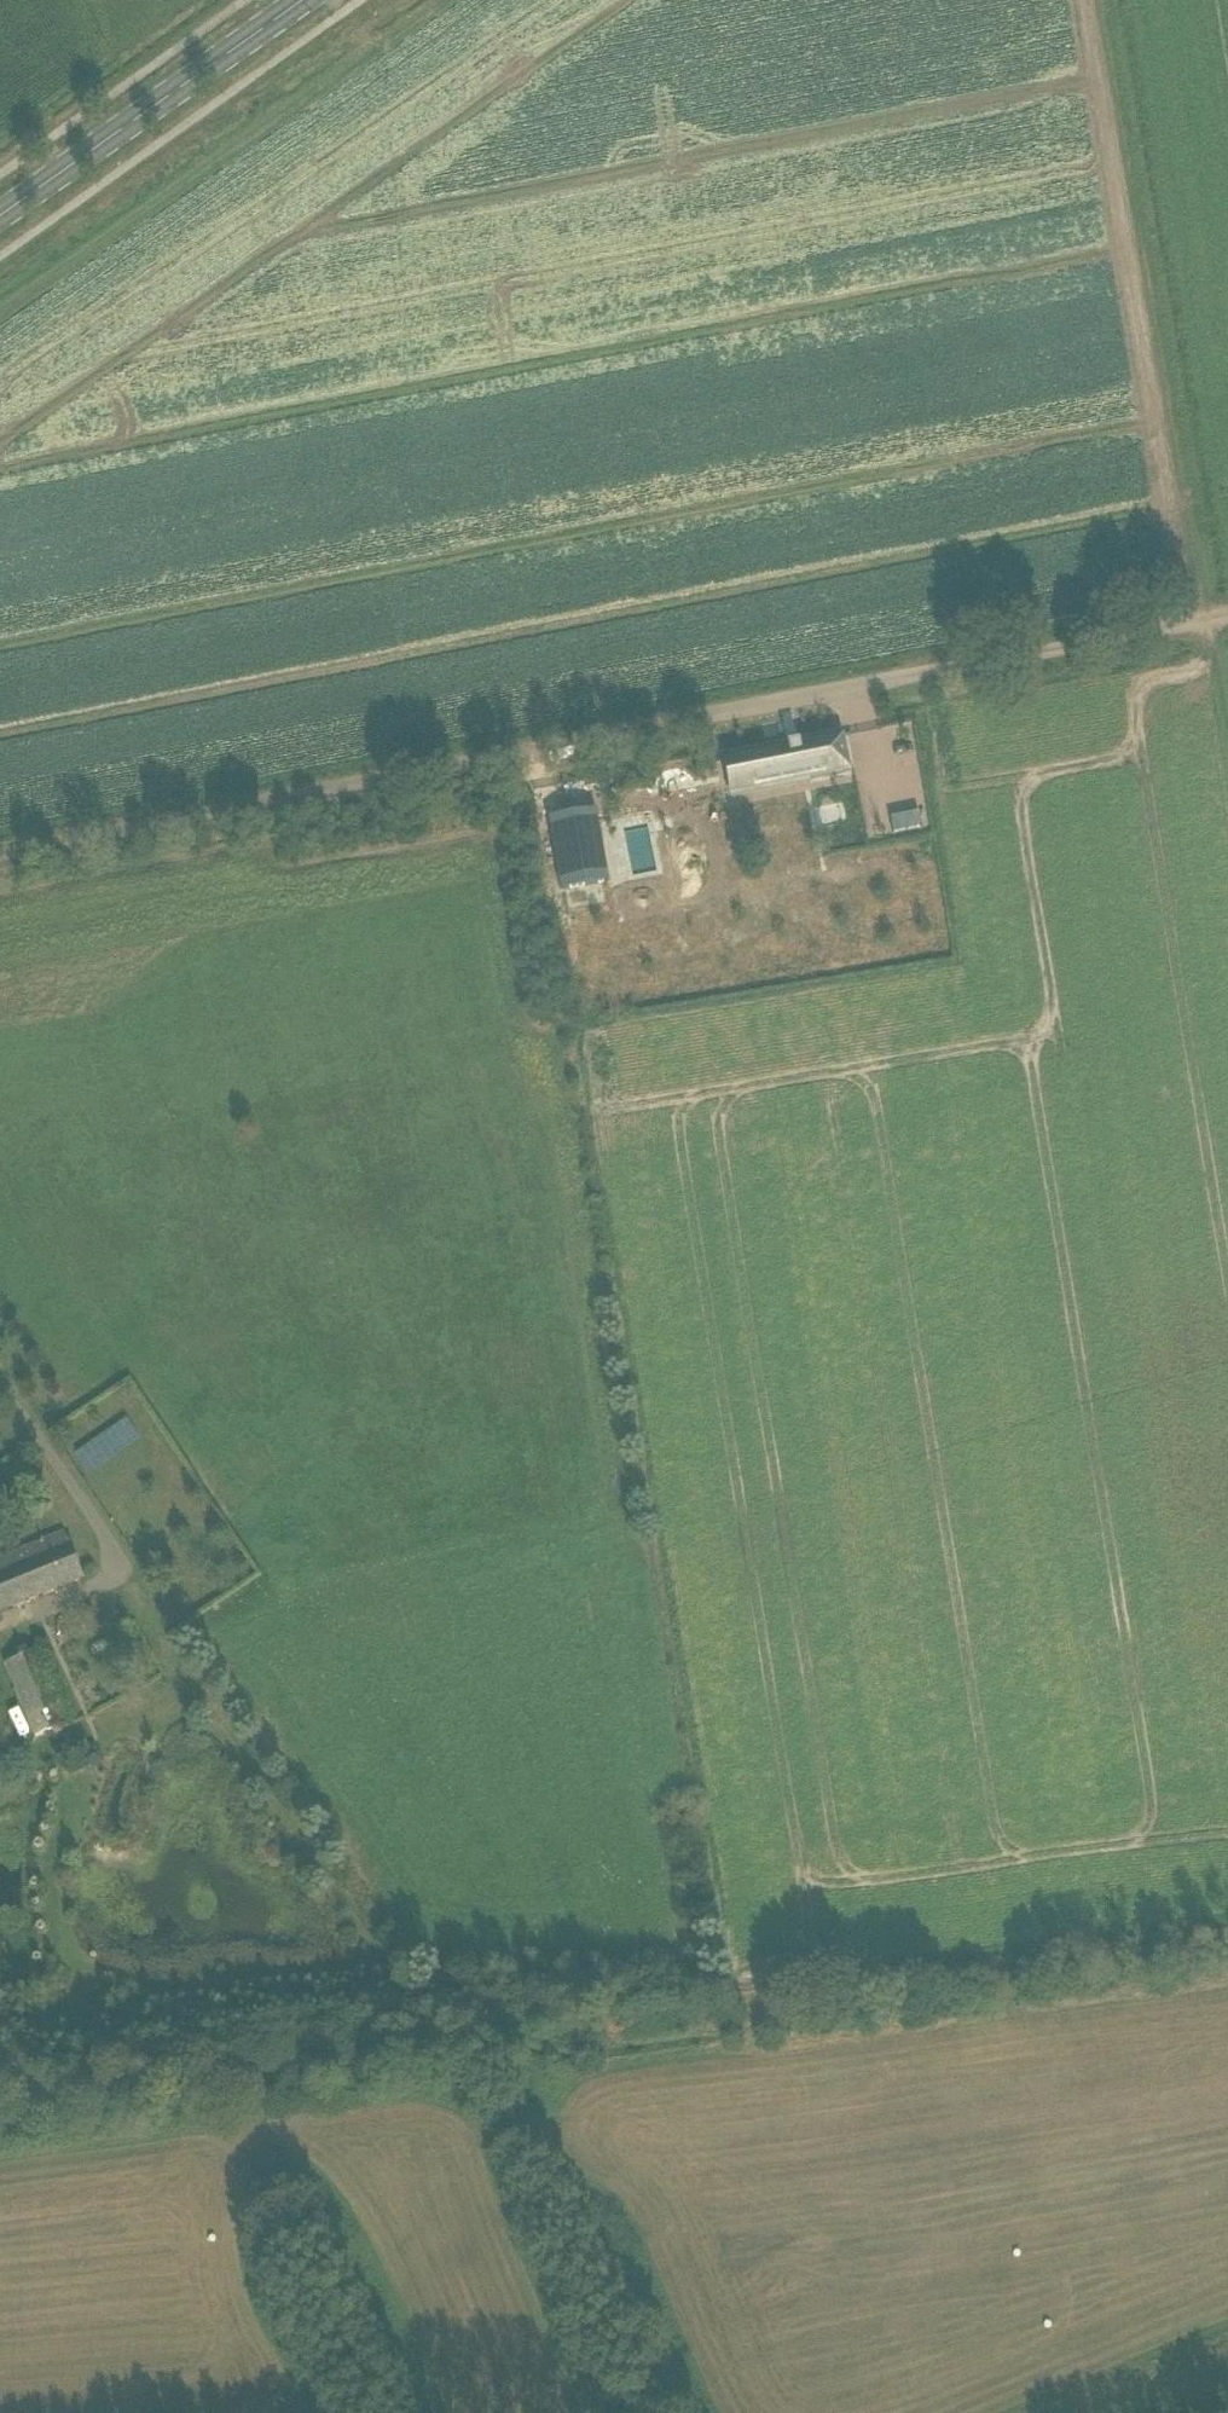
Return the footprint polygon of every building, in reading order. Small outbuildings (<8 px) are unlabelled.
[(743,758),(751,794),(852,774),(845,738),(743,758)] [(609,883),(597,811),(548,819),(560,891),(609,883)] [(84,1580),(64,1533),(0,1560),(0,1614),(84,1580)] [(5,1665),(36,1739),(69,1726),(38,1651),(5,1665)] [(83,1758),(88,1768),(98,1769),(104,1760),(99,1750),(89,1749),(83,1758)]
